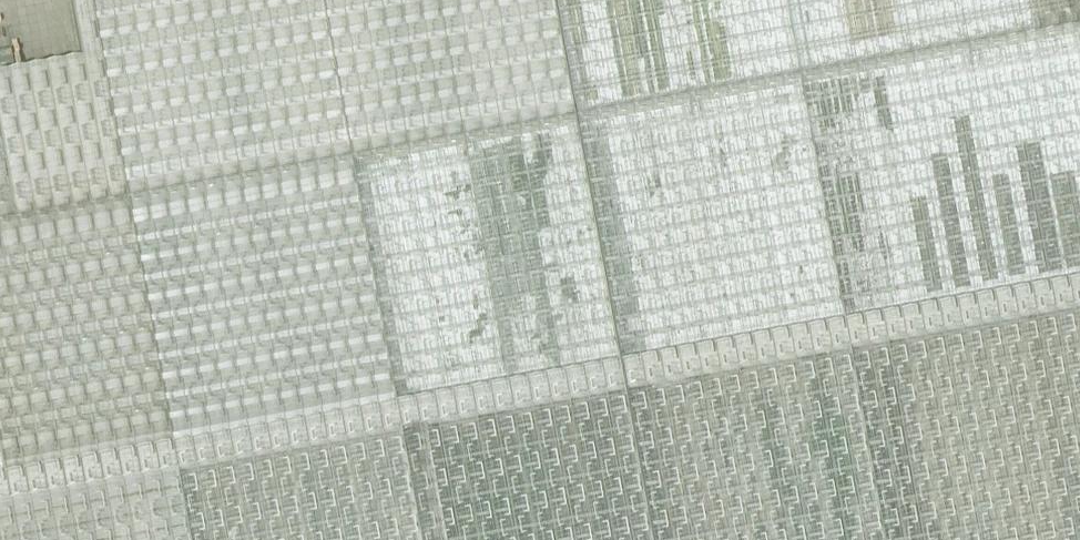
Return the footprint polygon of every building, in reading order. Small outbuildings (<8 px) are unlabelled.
[(83,63),(0,78),(0,539),(1079,539),(1079,0),(71,0),(83,63)] [(15,71),(13,58),(0,60),(0,73),(15,71)]
